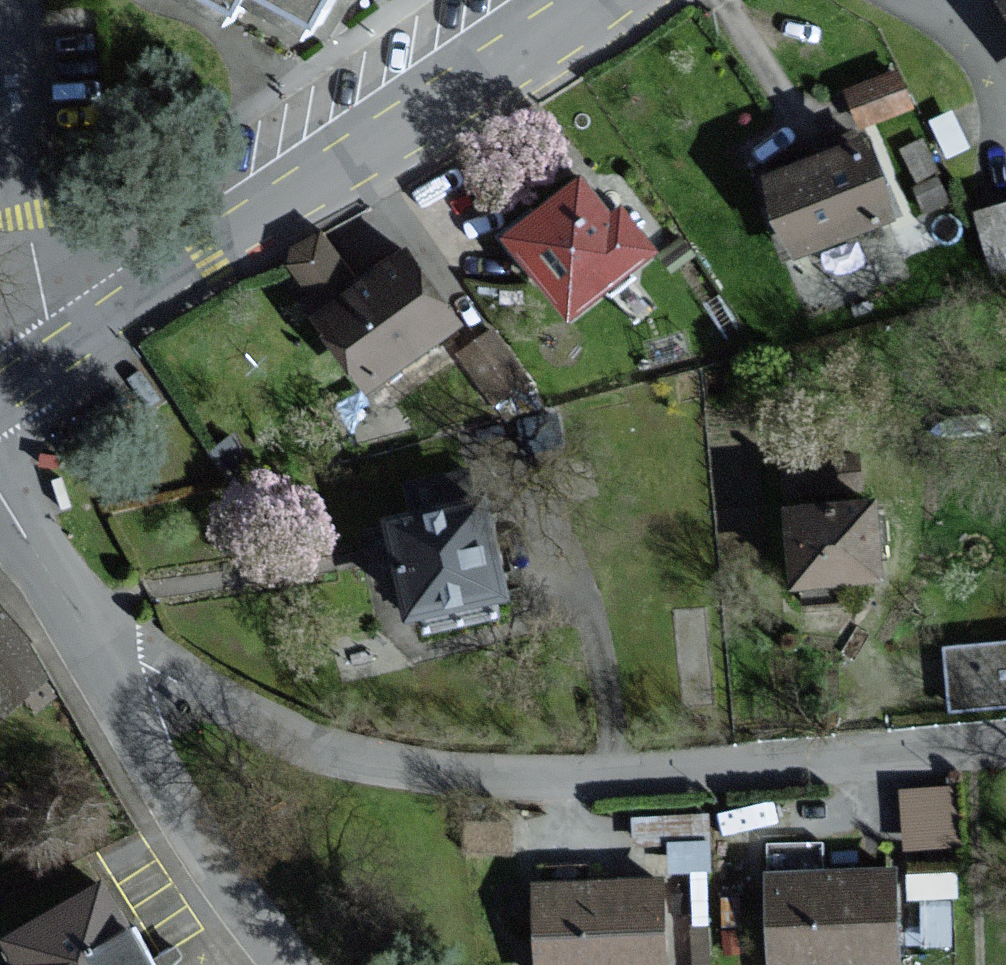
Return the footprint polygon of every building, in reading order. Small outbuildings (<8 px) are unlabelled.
[(254,15),(262,0),(225,0),(254,15)] [(341,28),(355,0),(287,0),(341,28)] [(843,90),(860,128),(914,110),(897,71),(843,90)] [(869,140),(767,180),(798,259),(900,218),(869,140)] [(621,224),(592,184),(517,237),(583,327),(670,265),(634,215),(621,224)] [(981,217),(998,276),(1005,274),(1005,209),(981,217)] [(470,332),(410,250),(356,289),(316,234),(285,256),(327,314),(321,319),(379,398),(470,332)] [(462,338),(490,397),(529,378),(502,320),(462,338)] [(481,500),(386,522),(408,619),(503,597),(481,500)] [(872,503),(791,511),(798,587),(879,579),(872,503)] [(0,614),(0,694),(12,707),(52,671),(0,614)] [(942,647),(947,713),(1005,708),(1005,642),(942,647)] [(962,846),(952,785),(900,790),(904,851),(962,846)] [(767,870),(771,964),(905,964),(901,865),(767,870)] [(537,879),(540,964),(670,964),(668,876),(537,879)] [(108,878),(6,937),(23,964),(159,964),(108,878)]
